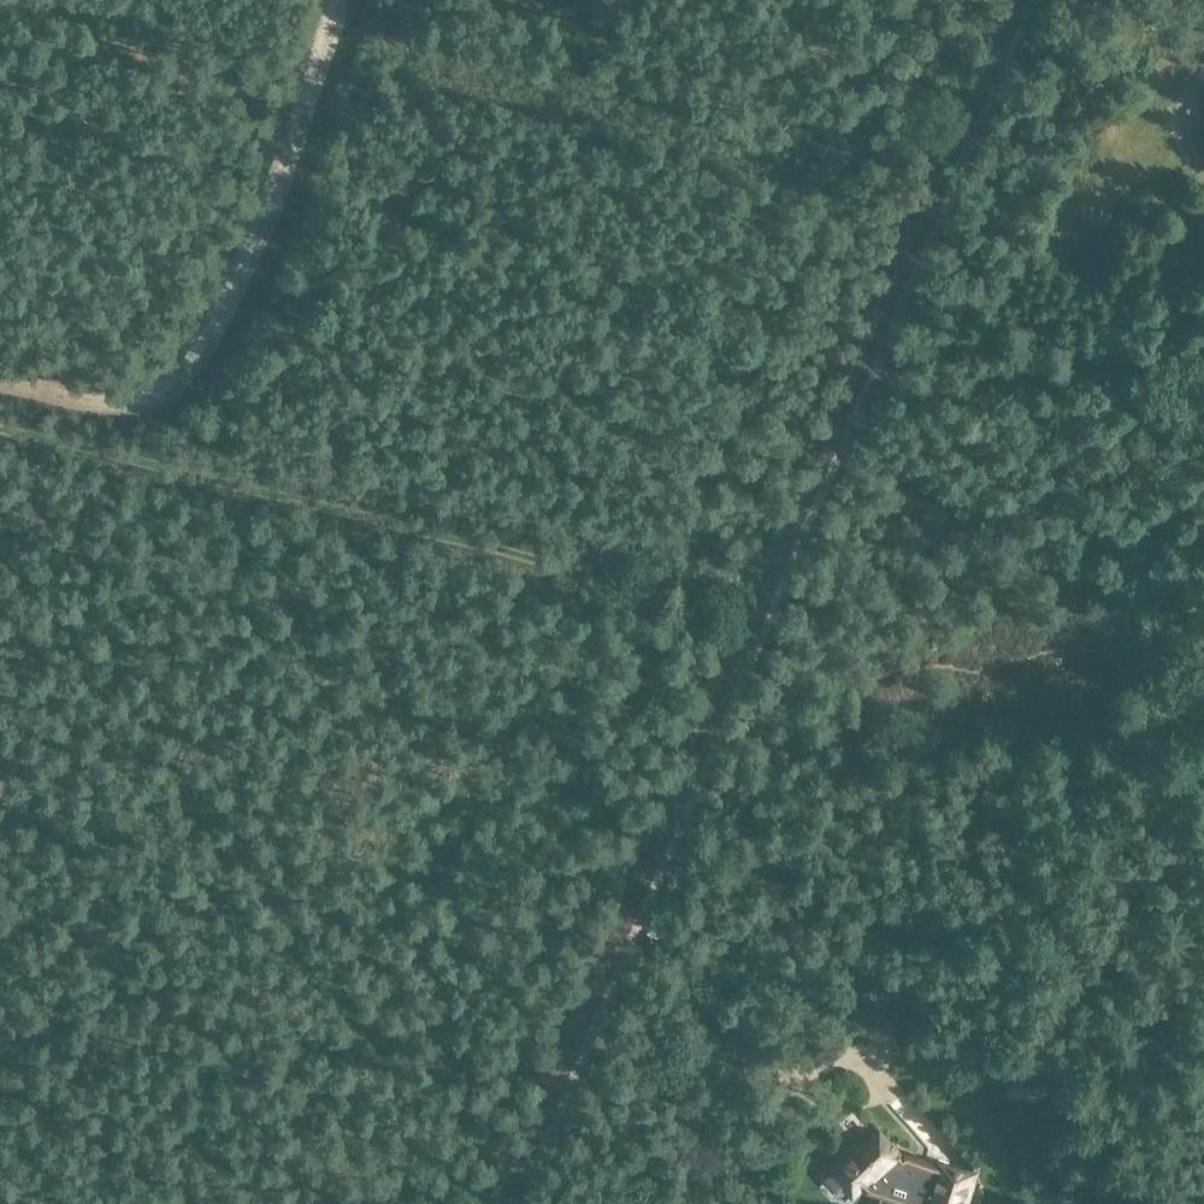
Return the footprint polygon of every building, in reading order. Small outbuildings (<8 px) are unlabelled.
[(1010,1065),(1009,1100),(1044,1101),(1045,1067),(1010,1065)] [(908,1107),(896,1119),(925,1148),(937,1136),(908,1107)] [(844,1163),(841,1160),(832,1169),(834,1172),(832,1174),(851,1195),(863,1184),(868,1189),(918,1203),(964,1203),(973,1170),(938,1160),(937,1163),(904,1154),(901,1157),(877,1131),(844,1163)]
